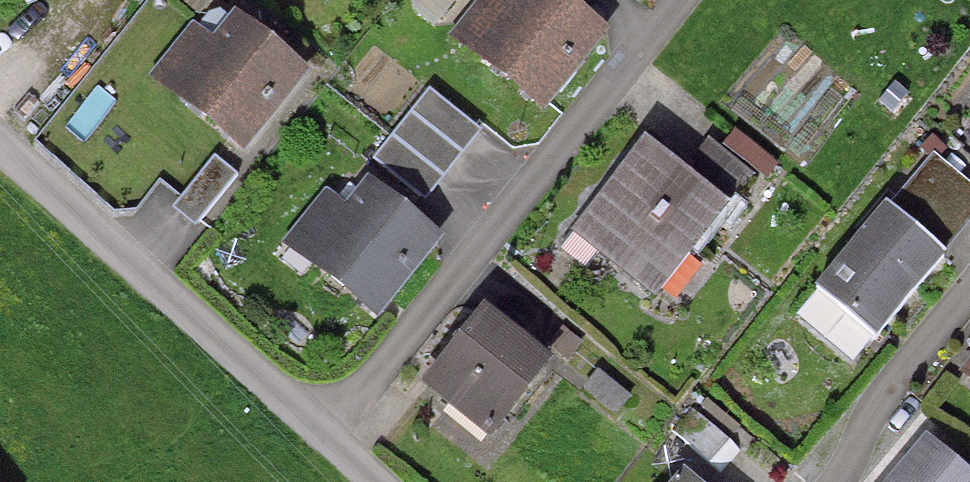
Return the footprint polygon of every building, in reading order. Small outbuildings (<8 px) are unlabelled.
[(582,0),(482,0),(461,28),(549,94),(607,18),(582,0)] [(217,34),(197,19),(159,69),(249,137),(308,60),(238,6),(217,34)] [(728,194),(650,133),(581,221),(658,282),(728,194)] [(213,154),(171,205),(197,226),(239,175),(213,154)] [(351,202),(331,186),(294,234),(383,302),(442,227),(372,174),(351,202)] [(946,244),(892,199),(828,274),(882,320),(946,244)] [(552,349),(490,301),(433,372),(495,421),(552,349)] [(931,430),(885,481),(969,481),(969,463),(931,430)] [(691,464),(676,481),(713,481),(691,464)]
